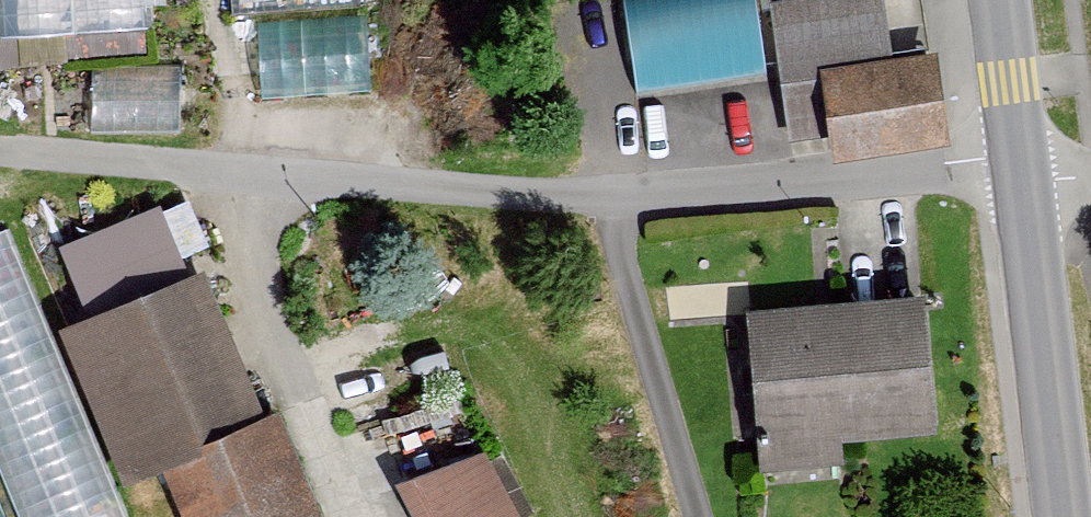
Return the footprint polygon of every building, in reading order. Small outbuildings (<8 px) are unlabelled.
[(1,24),(148,14),(148,0),(0,0),(0,3),(1,24)] [(231,9),(255,7),(264,90),(367,80),(359,0),(230,0),(231,9)] [(758,1),(779,136),(811,131),(816,164),(931,146),(915,44),(880,50),(873,0),(765,0),(758,1)] [(180,62),(93,66),(96,134),(183,130),(180,62)] [(64,318),(131,478),(166,463),(189,516),(310,516),(330,509),(287,407),(270,414),(208,267),(190,274),(158,196),(58,238),(88,308),(64,318)] [(0,234),(0,485),(13,516),(122,516),(7,232),(0,234)] [(899,293),(732,310),(748,470),(826,462),(824,437),(913,428),(899,293)] [(466,446),(390,488),(406,516),(504,516),(466,446)]
